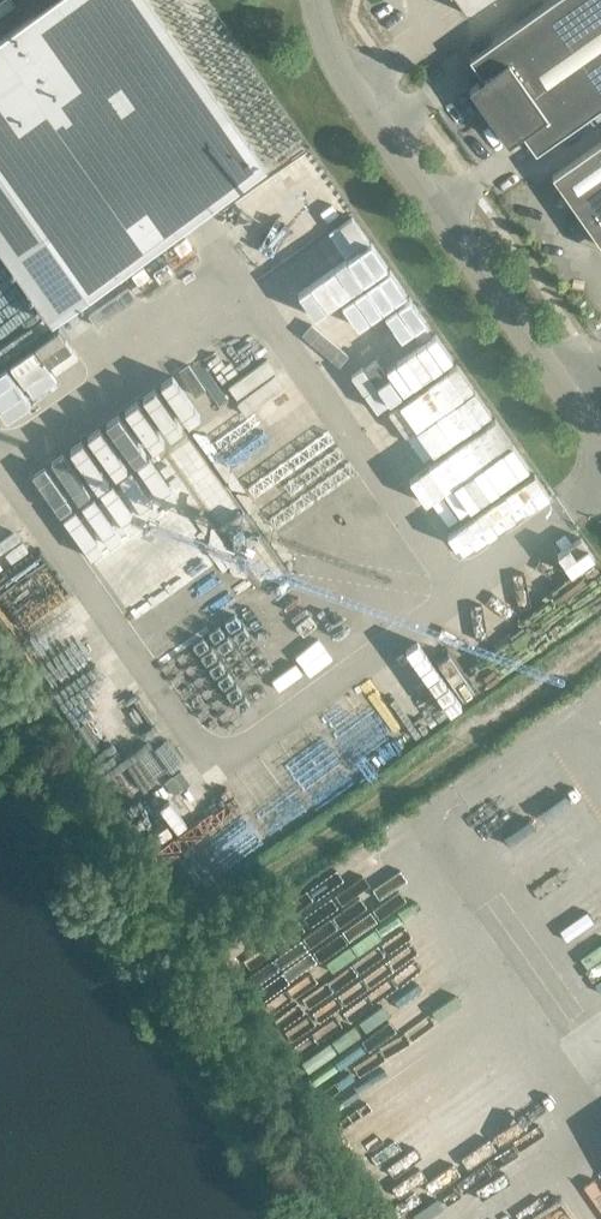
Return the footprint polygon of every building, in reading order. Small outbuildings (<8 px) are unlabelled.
[(0,38),(0,246),(52,320),(266,169),(147,0),(54,0),(0,38)] [(468,15),(489,0),(458,0),(468,15)] [(469,59),(471,61),(472,60),(483,76),(482,77),(483,79),(469,89),(508,144),(522,134),(523,136),(524,135),(535,151),(534,152),(536,154),(600,107),(600,0),(553,0),(469,59)] [(552,176),(581,217),(600,245),(600,141),(552,176)]
